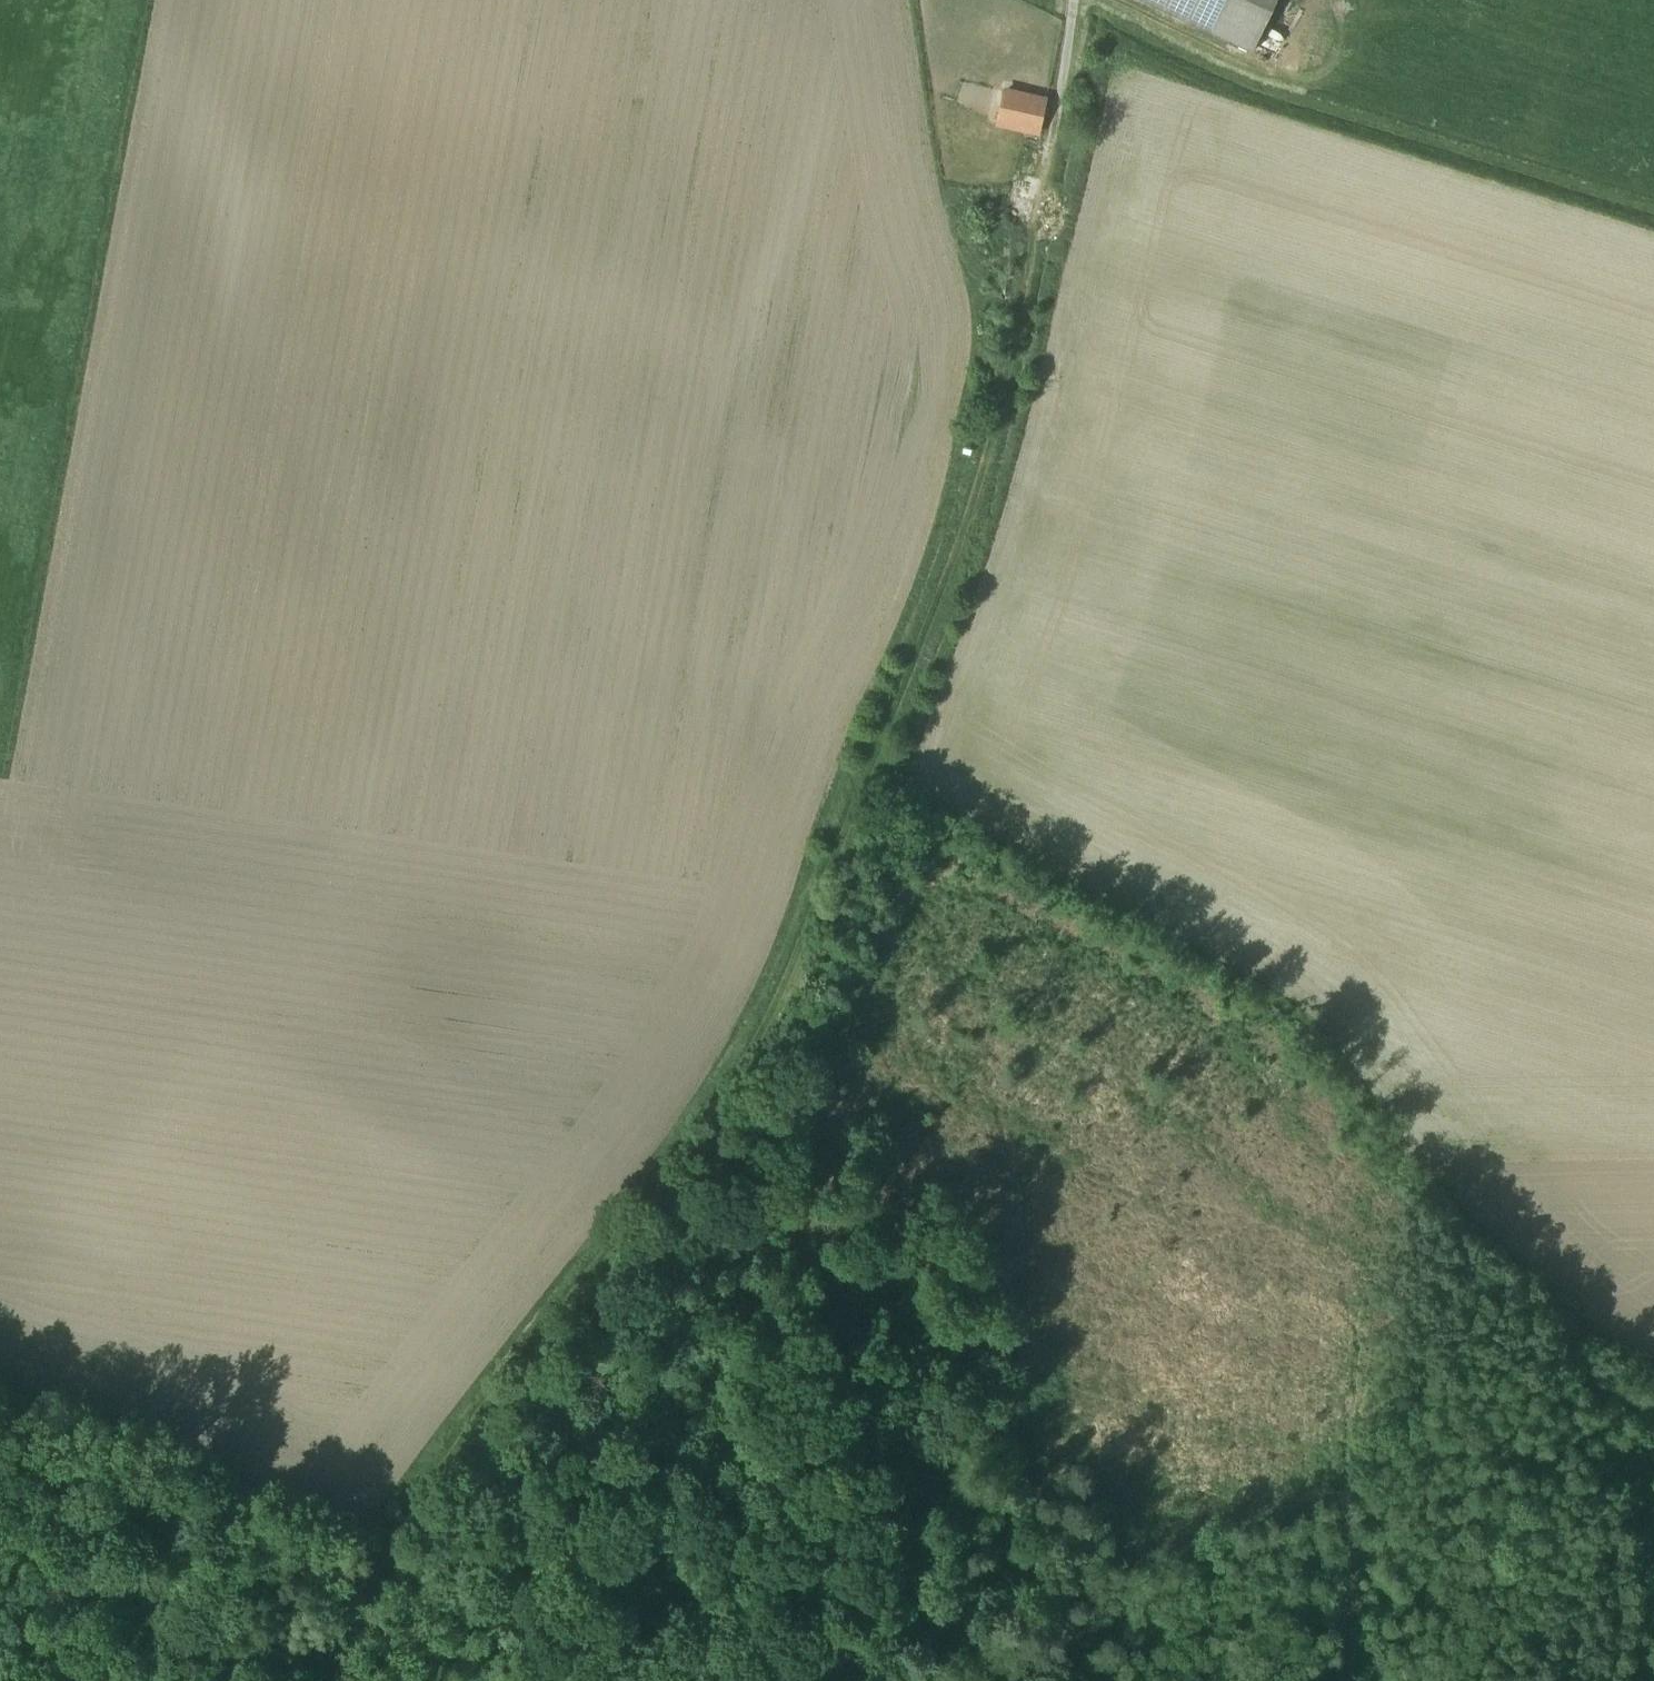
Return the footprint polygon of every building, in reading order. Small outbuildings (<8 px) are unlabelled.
[(1254,52),(1278,0),(1141,0),(1254,52)] [(1046,101),(1005,92),(989,168),(1030,176),(1046,101)]
